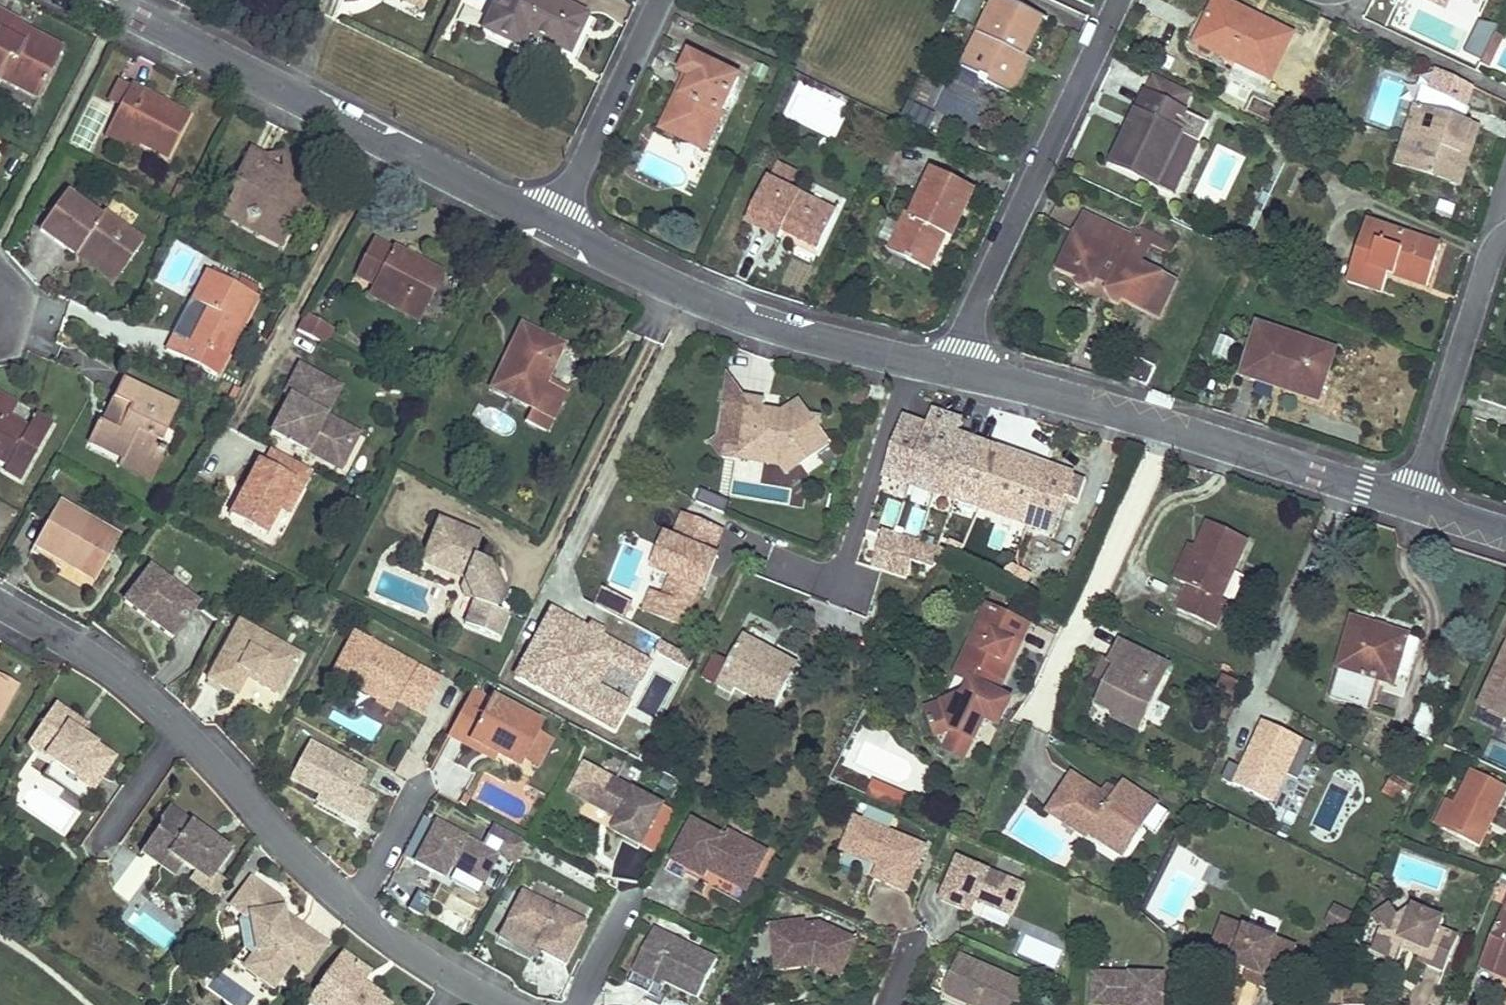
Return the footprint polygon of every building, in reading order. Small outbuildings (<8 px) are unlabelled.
[(423,0),(400,0),(419,9),(423,0)] [(567,54),(585,16),(551,0),(498,0),(483,31),(519,48),(526,34),(567,54)] [(1015,77),(1019,79),(1029,59),(1025,57),(1043,20),(1001,0),(997,0),(963,69),(982,78),(980,80),(1007,93),(1015,77)] [(1272,81),(1282,59),(1293,36),(1219,1),(1197,46),(1272,81)] [(17,28),(19,24),(0,14),(0,78),(37,97),(61,50),(17,28)] [(1497,52),(1504,38),(1496,34),(1489,49),(1497,52)] [(1489,68),(1497,52),(1489,49),(1481,64),(1489,68)] [(689,85),(669,128),(707,145),(738,78),(690,56),(679,80),(684,82),(689,85)] [(130,86),(121,82),(111,101),(120,106),(130,86)] [(689,85),(684,82),(660,131),(704,151),(707,145),(669,128),(689,85)] [(168,159),(189,117),(130,86),(120,106),(108,128),(137,143),(168,159)] [(1459,189),(1470,158),(1480,128),(1466,123),(1470,110),(1423,87),(1397,169),(1459,189)] [(1158,186),(1184,135),(1201,143),(1210,126),(1148,95),(1114,164),(1158,186)] [(927,134),(935,117),(909,104),(901,122),(927,134)] [(137,143),(108,128),(104,137),(132,152),(137,143)] [(1201,143),(1184,135),(1158,186),(1177,195),(1201,143)] [(280,245),(313,182),(288,169),(285,174),(262,162),(264,157),(249,148),(236,175),(224,183),(235,198),(226,216),(280,245)] [(288,169),(283,152),(264,157),(262,162),(285,174),(288,169)] [(892,253),(928,271),(945,236),(951,239),(973,192),(935,173),(913,219),(910,217),(892,253)] [(179,204),(183,195),(187,187),(178,182),(169,199),(179,204)] [(781,231),(820,249),(836,212),(768,182),(748,227),(777,240),(781,231)] [(100,218),(67,194),(40,232),(75,258),(73,260),(112,288),(144,244),(103,215),(100,218)] [(1082,237),(1091,217),(1085,214),(1076,234),(1082,237)] [(1180,280),(1144,263),(1131,257),(1140,239),(1153,245),(1174,255),(1178,245),(1137,226),(1132,236),(1091,217),(1082,237),(1076,234),(1057,273),(1080,284),(1077,291),(1120,312),(1124,303),(1161,321),(1180,280)] [(1384,294),(1390,275),(1428,287),(1441,247),(1368,224),(1349,283),(1384,294)] [(1131,257),(1144,263),(1153,245),(1140,239),(1131,257)] [(424,312),(443,274),(391,248),(390,251),(372,241),(360,266),(378,275),(373,286),(424,312)] [(378,275),(360,266),(354,277),(373,286),(378,275)] [(194,349),(192,355),(188,361),(217,375),(256,297),(207,272),(190,306),(208,315),(192,348),(194,349)] [(369,294),(420,320),(424,312),(373,286),(369,294)] [(325,347),(334,328),(306,315),(297,333),(325,347)] [(544,432),(558,403),(538,393),(545,377),(561,346),(520,326),(490,386),(530,406),(523,421),(544,432)] [(1319,403),(1335,352),(1259,327),(1242,378),(1319,403)] [(1148,387),(1156,370),(1138,361),(1130,377),(1148,387)] [(325,412),(317,407),(330,382),(299,364),(282,394),(290,398),(270,434),(338,472),(355,443),(319,423),(325,412)] [(538,393),(558,403),(565,387),(545,377),(538,393)] [(325,412),(339,387),(330,382),(317,407),(325,412)] [(124,455),(144,465),(153,446),(156,439),(161,441),(177,409),(122,383),(102,424),(97,422),(87,442),(122,459),(124,455)] [(764,400),(745,398),(740,451),(777,454),(786,466),(791,471),(832,437),(820,423),(821,412),(810,411),(798,397),(783,409),(791,418),(785,423),(774,409),(763,409),(764,400)] [(0,398),(0,461),(10,467),(8,470),(25,481),(55,426),(37,416),(29,432),(9,421),(17,407),(0,398)] [(19,406),(13,417),(31,427),(36,416),(19,406)] [(361,432),(325,412),(319,423),(355,443),(361,432)] [(967,505),(986,445),(956,435),(961,422),(931,413),(926,427),(902,419),(883,476),(967,505)] [(1081,478),(986,445),(967,505),(1052,534),(1059,511),(1068,515),(1081,478)] [(150,479),(162,451),(153,446),(144,465),(124,455),(122,459),(120,465),(150,479)] [(311,471),(270,450),(263,464),(256,461),(227,516),(264,535),(278,509),(292,481),(302,486),(311,471)] [(777,454),(740,451),(739,462),(786,466),(777,454)] [(302,486),(292,481),(278,509),(288,514),(302,486)] [(93,581),(118,538),(58,504),(33,547),(93,581)] [(692,632),(727,529),(679,513),(665,552),(628,540),(608,601),(616,604),(624,581),(648,590),(640,615),(692,632)] [(1214,624),(1225,601),(1217,597),(1247,537),(1207,518),(1193,546),(1178,578),(1186,582),(1175,605),(1214,624)] [(495,611),(504,591),(493,566),(473,558),(481,538),(439,521),(423,562),(464,579),(461,587),(466,599),(474,602),(465,625),(498,638),(506,616),(495,611)] [(880,530),(868,565),(904,577),(916,542),(880,530)] [(1188,544),(1173,575),(1178,578),(1193,546),(1188,544)] [(200,604),(151,567),(125,602),(174,639),(200,604)] [(983,625),(993,607),(986,604),(977,622),(983,625)] [(1028,626),(993,607),(983,625),(977,622),(952,672),(967,680),(994,693),(994,692),(1009,664),(1000,660),(1009,643),(1017,647),(1028,626)] [(631,702),(601,688),(610,669),(642,684),(654,659),(547,609),(513,682),(618,731),(631,702)] [(297,653),(235,620),(204,678),(234,694),(243,676),(246,671),(256,677),(253,682),(276,694),(297,653)] [(1377,679),(1392,684),(1406,635),(1350,620),(1330,698),(1368,709),(1377,679)] [(434,674),(348,629),(325,671),(369,694),(367,697),(384,706),(389,697),(398,679),(424,693),(434,674)] [(736,687),(775,708),(798,665),(742,636),(729,662),(716,686),(732,695),(736,687)] [(1168,661),(1120,638),(1110,660),(1115,662),(1107,680),(1097,702),(1113,710),(1112,713),(1137,725),(1168,661)] [(1017,647),(1009,643),(1000,660),(1009,664),(1017,647)] [(729,662),(713,654),(701,677),(716,686),(729,662)] [(1110,660),(1101,656),(1093,673),(1107,680),(1115,662),(1110,660)] [(1483,707),(1505,719),(1505,659),(1483,707)] [(246,671),(243,676),(253,682),(256,677),(246,671)] [(1239,679),(1223,671),(1212,695),(1228,703),(1239,679)] [(961,693),(967,680),(952,672),(937,701),(961,693)] [(0,674),(0,713),(17,684),(0,674)] [(424,693),(398,679),(389,697),(415,711),(424,693)] [(994,723),(1003,707),(999,695),(994,692),(994,693),(967,680),(961,693),(937,701),(923,706),(933,731),(949,727),(970,738),(981,716),(994,723)] [(489,701),(471,692),(449,734),(469,744),(472,738),(499,751),(523,764),(527,757),(543,728),(545,722),(493,694),(489,701)] [(81,738),(69,729),(76,720),(56,706),(27,749),(52,766),(92,795),(115,761),(81,738)] [(1415,708),(1413,734),(1430,736),(1432,710),(1415,708)] [(88,728),(76,720),(69,729),(81,738),(88,728)] [(1274,807),(1285,778),(1297,782),(1312,743),(1256,723),(1231,791),(1274,807)] [(557,735),(543,728),(527,757),(541,765),(557,735)] [(472,738),(469,744),(495,758),(499,751),(472,738)] [(363,770),(305,740),(285,777),(314,792),(342,807),(339,813),(356,821),(370,794),(354,785),(363,770)] [(92,795),(52,766),(44,777),(85,805),(92,795)] [(1475,769),(1458,802),(1446,827),(1482,845),(1505,797),(1505,784),(1475,769)] [(663,803),(600,770),(585,799),(618,817),(612,830),(641,845),(663,803)] [(466,777),(445,773),(441,794),(462,798),(466,777)] [(1100,800),(1072,779),(1046,815),(1085,844),(1087,841),(1093,833),(1124,856),(1155,814),(1123,790),(1116,800),(1110,807),(1100,800)] [(872,785),(867,798),(892,806),(896,794),(872,785)] [(342,807),(314,792),(311,798),(339,813),(342,807)] [(1106,792),(1100,800),(1110,807),(1116,800),(1106,792)] [(1458,802),(1450,798),(1438,823),(1446,827),(1458,802)] [(214,872),(231,849),(220,842),(217,846),(209,840),(212,836),(170,806),(160,819),(161,824),(147,844),(167,859),(170,854),(184,864),(195,872),(208,881),(214,872)] [(498,849),(436,816),(414,856),(444,873),(450,861),(482,879),(498,849)] [(925,847),(854,818),(840,853),(877,868),(873,880),(906,893),(925,847)] [(722,838),(688,823),(672,858),(692,867),(706,873),(710,863),(741,877),(744,869),(753,874),(764,849),(724,832),(722,838)] [(1124,856),(1093,833),(1087,841),(1118,864),(1124,856)] [(217,846),(220,842),(212,836),(209,840),(217,846)] [(175,876),(184,864),(170,854),(167,859),(147,844),(141,852),(175,876)] [(692,867),(672,858),(668,869),(687,878),(692,867)] [(1026,886),(960,859),(943,901),(973,914),(978,901),(1013,917),(1026,886)] [(744,869),(741,877),(750,881),(753,874),(744,869)] [(220,892),(228,882),(214,872),(208,881),(195,872),(189,879),(211,895),(220,892)] [(316,963),(330,943),(303,924),(287,926),(285,911),(283,898),(253,877),(232,905),(245,915),(251,914),(256,951),(252,957),(281,978),(300,951),(316,963)] [(586,926),(524,889),(507,918),(540,938),(533,950),(561,967),(586,926)] [(407,910),(423,919),(432,902),(416,893),(407,910)] [(1392,906),(1402,920),(1416,909),(1406,896),(1392,906)] [(1392,906),(1373,921),(1382,933),(1373,954),(1400,965),(1405,953),(1408,945),(1426,951),(1422,961),(1421,964),(1445,974),(1460,937),(1442,931),(1446,920),(1416,909),(1402,920),(1392,906)] [(287,926),(303,924),(285,911),(287,926)] [(807,916),(773,920),(778,967),(816,962),(841,974),(859,935),(822,918),(807,920),(807,916)] [(1485,965),(1502,972),(1505,965),(1505,966),(1505,916),(1485,965)] [(1298,948),(1225,920),(1216,941),(1231,947),(1226,962),(1248,970),(1263,976),(1259,987),(1280,995),(1298,948)] [(1373,921),(1362,949),(1373,954),(1382,933),(1373,921)] [(718,956),(655,927),(634,970),(654,981),(657,975),(699,995),(718,956)] [(1231,947),(1216,941),(1211,956),(1226,962),(1231,947)] [(1408,945),(1405,953),(1422,961),(1426,951),(1408,945)] [(379,998),(381,994),(372,988),(366,989),(361,985),(363,981),(371,971),(342,951),(306,1000),(314,1004),(389,1004),(379,998)] [(963,954),(945,994),(969,1004),(1019,1004),(1029,983),(963,954)] [(654,981),(634,970),(628,982),(648,993),(654,981)] [(1263,976),(1248,970),(1244,980),(1259,987),(1263,976)] [(1095,973),(1094,1004),(1164,1004),(1165,977),(1095,973)]
